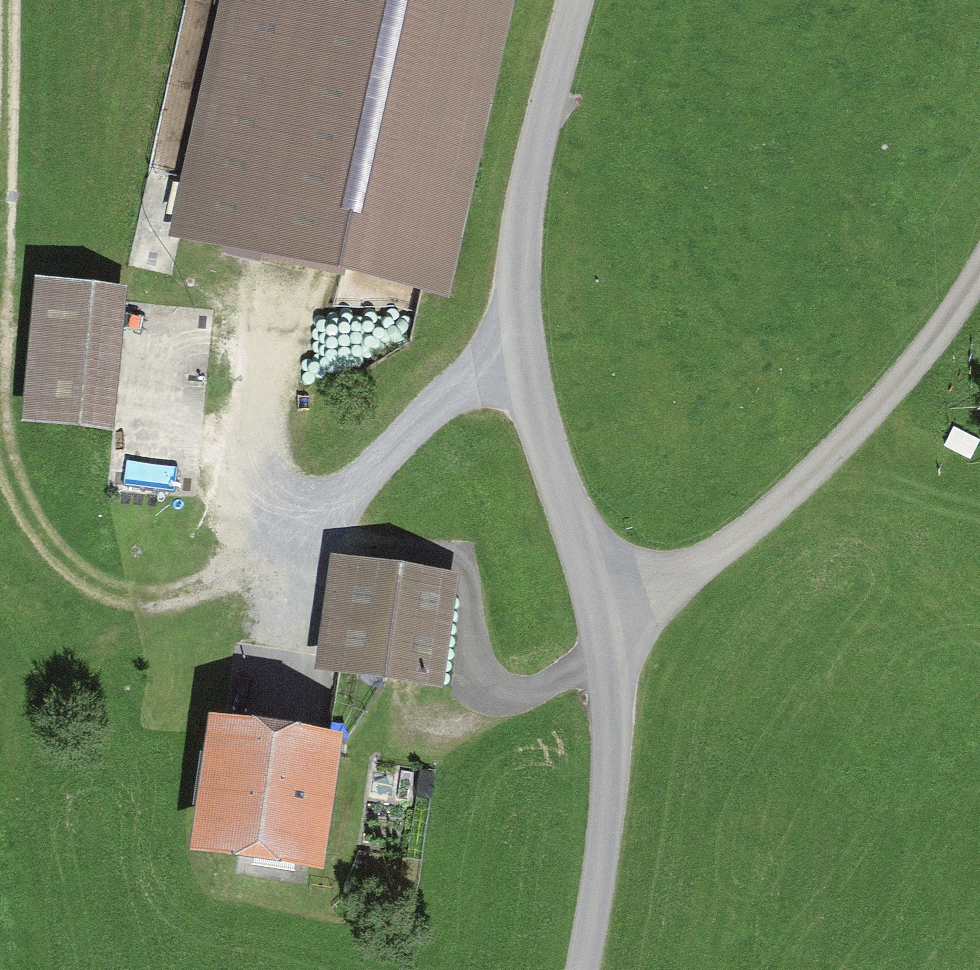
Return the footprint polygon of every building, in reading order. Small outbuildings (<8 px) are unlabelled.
[(194,220),(431,276),(497,0),(246,0),(194,220)] [(54,292),(40,437),(129,445),(143,300),(54,292)] [(347,571),(336,662),(435,673),(445,582),(347,571)] [(219,724),(204,840),(314,854),(329,739),(219,724)]
